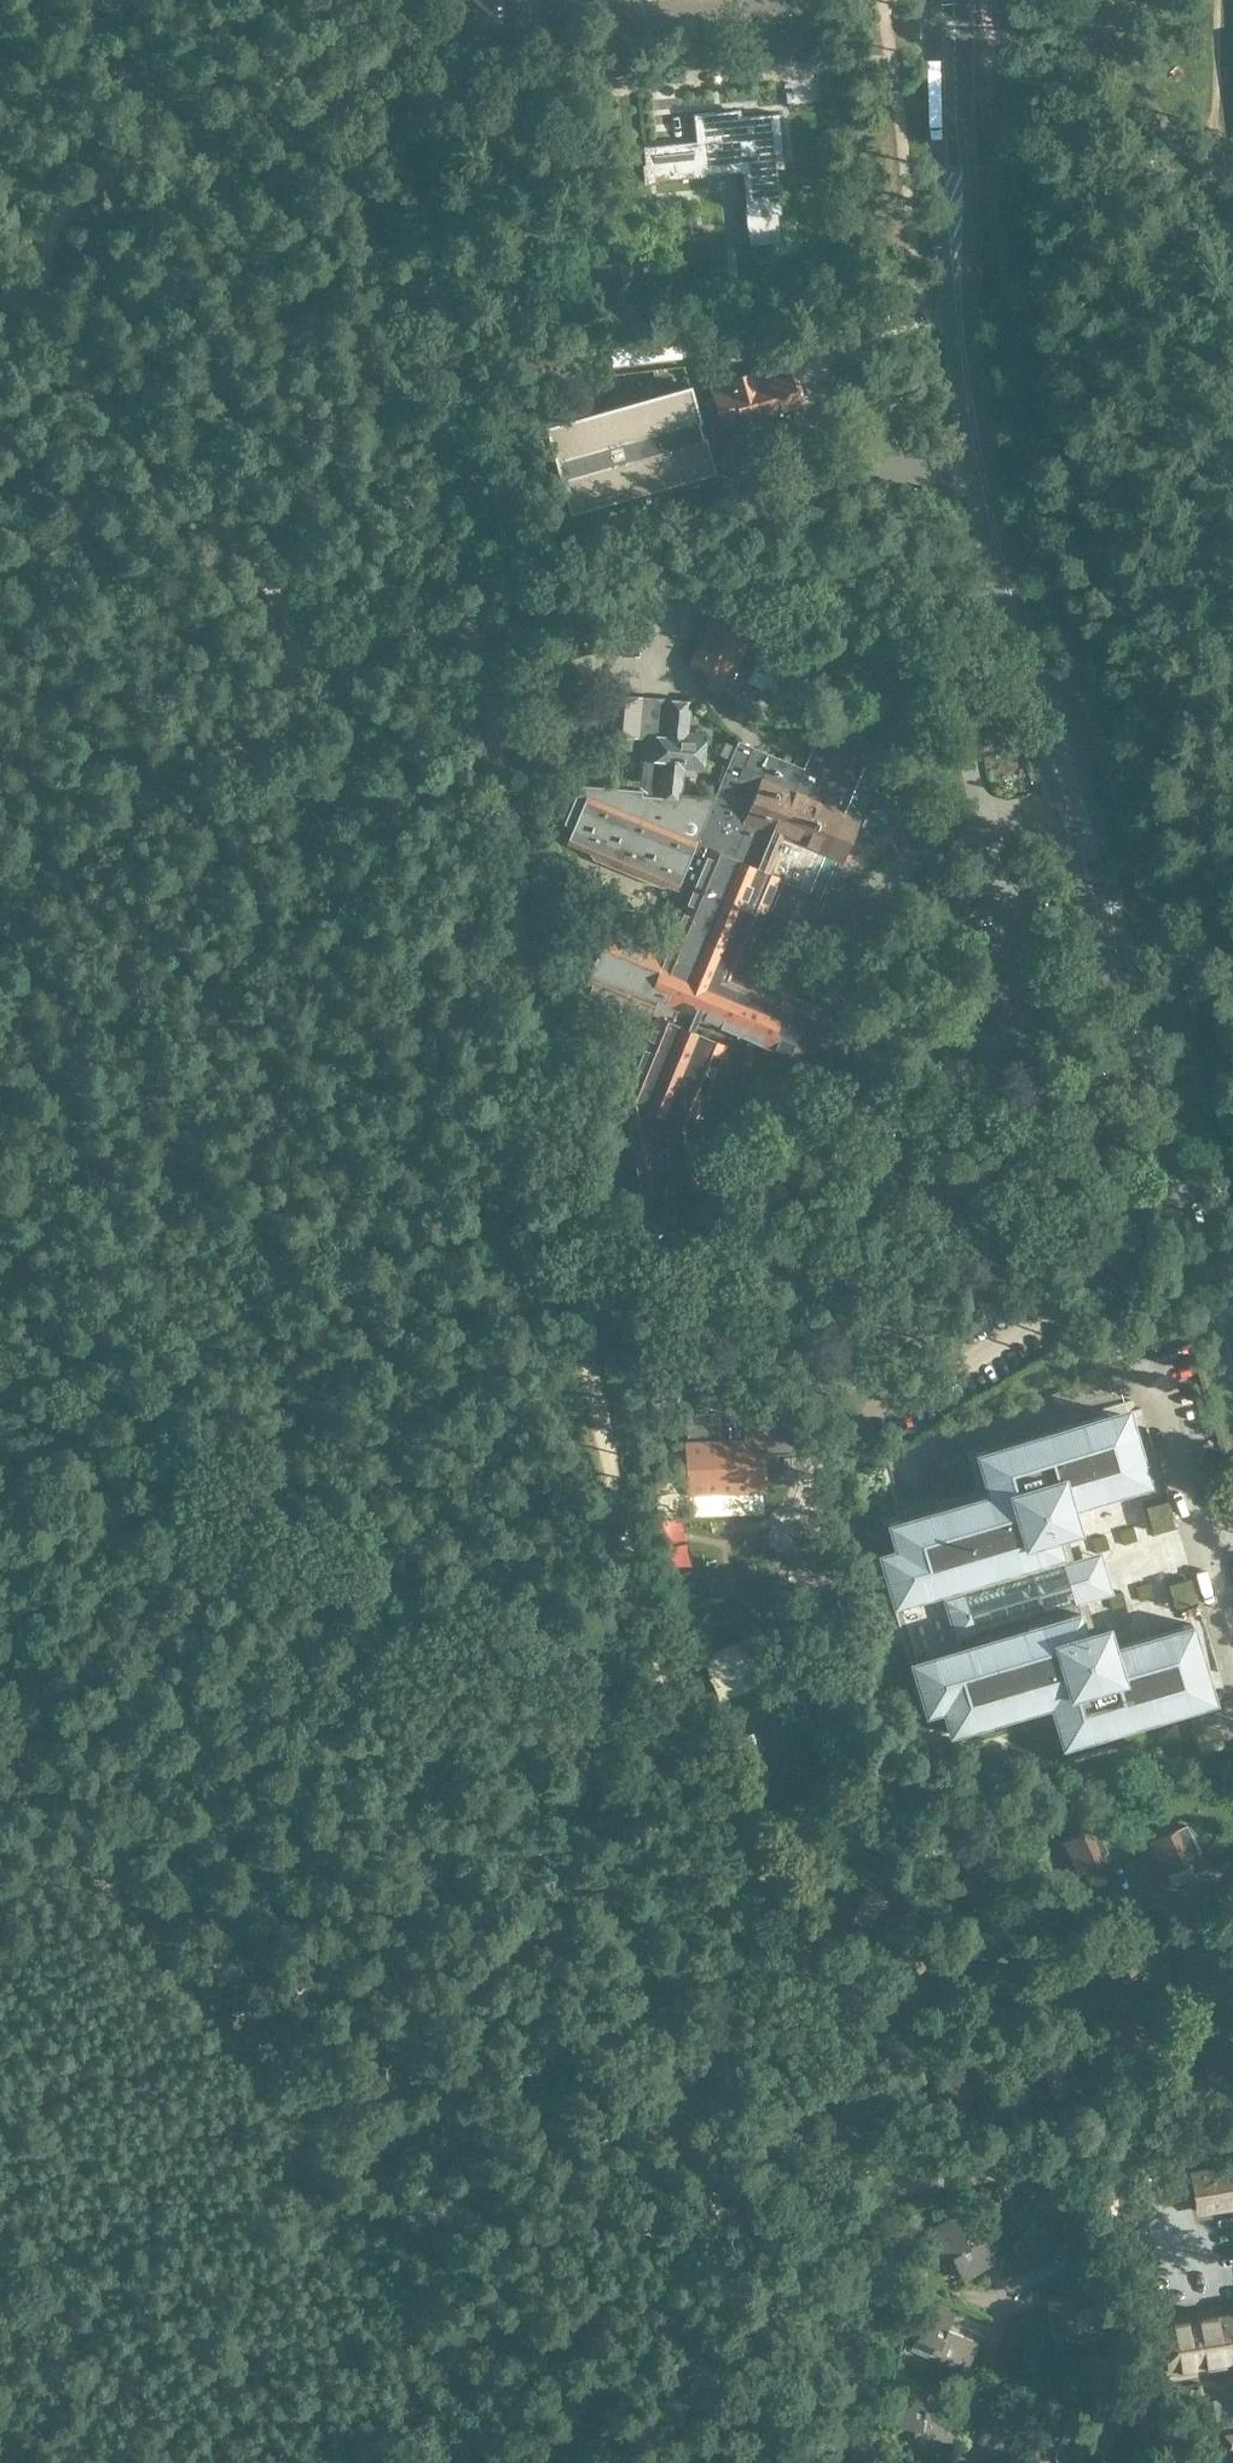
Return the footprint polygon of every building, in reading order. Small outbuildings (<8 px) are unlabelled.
[(643,146),(645,165),(657,164),(659,181),(701,177),(701,175),(748,170),(751,206),(746,207),(750,249),(782,246),(774,167),(777,166),(776,153),(783,153),(779,113),(741,117),(741,110),(693,114),(696,141),(643,146)] [(674,332),(627,338),(630,366),(677,360),(674,332)] [(713,397),(692,403),(695,420),(708,416),(710,423),(721,420),(722,423),(741,418),(742,420),(771,412),(775,424),(798,417),(785,371),(762,378),(760,370),(747,374),(747,373),(729,378),(729,379),(709,385),(713,397)] [(704,467),(686,392),(563,423),(584,499),(704,467)] [(736,670),(751,676),(770,632),(716,609),(692,664),(731,680),(736,670)] [(645,737),(641,790),(681,795),(683,769),(701,770),(704,735),(688,734),(690,702),(589,694),(587,734),(603,736),(604,734),(645,737)] [(641,790),(583,787),(567,825),(577,829),(571,844),(590,852),(596,860),(662,888),(672,887),(692,895),(665,959),(608,935),(585,988),(653,1016),(622,1090),(641,1199),(704,1186),(694,1127),(727,1045),(693,1031),(699,1016),(794,1057),(815,1008),(736,974),(777,878),(807,891),(808,889),(823,896),(838,859),(841,861),(859,818),(855,817),(884,748),(872,742),(822,721),(803,768),(738,741),(714,797),(681,795),(641,790)] [(885,1523),(888,1532),(871,1537),(929,1731),(946,1726),(948,1734),(965,1729),(970,1746),(1053,1721),(1061,1746),(1188,1708),(1190,1713),(1226,1702),(1136,1398),(957,1451),(950,1454),(947,1455),(942,1458),(937,1462),(936,1463),(934,1466),(933,1469),(932,1471),(931,1474),(930,1477),(930,1479),(930,1482),(930,1484),(930,1488),(930,1490),(931,1492),(897,1502),(902,1518),(885,1523)] [(688,1492),(763,1490),(761,1422),(686,1425),(688,1492)] [(1210,1721),(1187,1725),(1190,1740),(1213,1736),(1210,1721)] [(1151,1879),(1190,1862),(1195,1874),(1206,1869),(1185,1824),(1141,1844),(1147,1859),(1152,1857),(1155,1865),(1147,1869),(1151,1879)] [(1060,1869),(1065,1879),(1108,1859),(1093,1826),(1054,1844),(1060,1859),(1065,1857),(1068,1865),(1060,1869)] [(881,1917),(877,1915),(881,1907),(890,1911),(895,1901),(852,1879),(835,1911),(874,1931),(881,1917)] [(1197,2173),(1203,2211),(1232,2206),(1232,2167),(1197,2173)] [(1012,2194),(1008,2185),(1000,2189),(1005,2198),(1012,2194)] [(952,2200),(939,2207),(943,2217),(957,2210),(952,2200)] [(941,2224),(931,2229),(948,2265),(954,2262),(962,2279),(985,2267),(973,2244),(969,2246),(957,2222),(943,2229),(941,2224)] [(1098,2258),(1093,2246),(1075,2254),(1081,2266),(1098,2258)] [(1124,2316),(1122,2303),(1107,2305),(1109,2318),(1124,2316)] [(1051,2335),(1069,2332),(1070,2338),(1104,2333),(1100,2307),(1073,2311),(1073,2306),(1047,2310),(1051,2335)] [(926,2314),(915,2337),(932,2345),(930,2350),(966,2366),(971,2356),(966,2354),(972,2340),(947,2329),(949,2324),(926,2314)] [(1160,2325),(1167,2371),(1232,2361),(1232,2357),(1232,2318),(1226,2319),(1225,2315),(1160,2325)] [(926,2404),(901,2399),(895,2424),(913,2428),(912,2434),(951,2442),(953,2431),(948,2430),(952,2415),(925,2409),(926,2404)] [(1089,2421),(1085,2418),(1069,2439),(1090,2454),(1101,2440),(1105,2443),(1126,2415),(1105,2399),(1089,2421)] [(1151,2423),(1144,2411),(1131,2419),(1138,2431),(1151,2423)]
